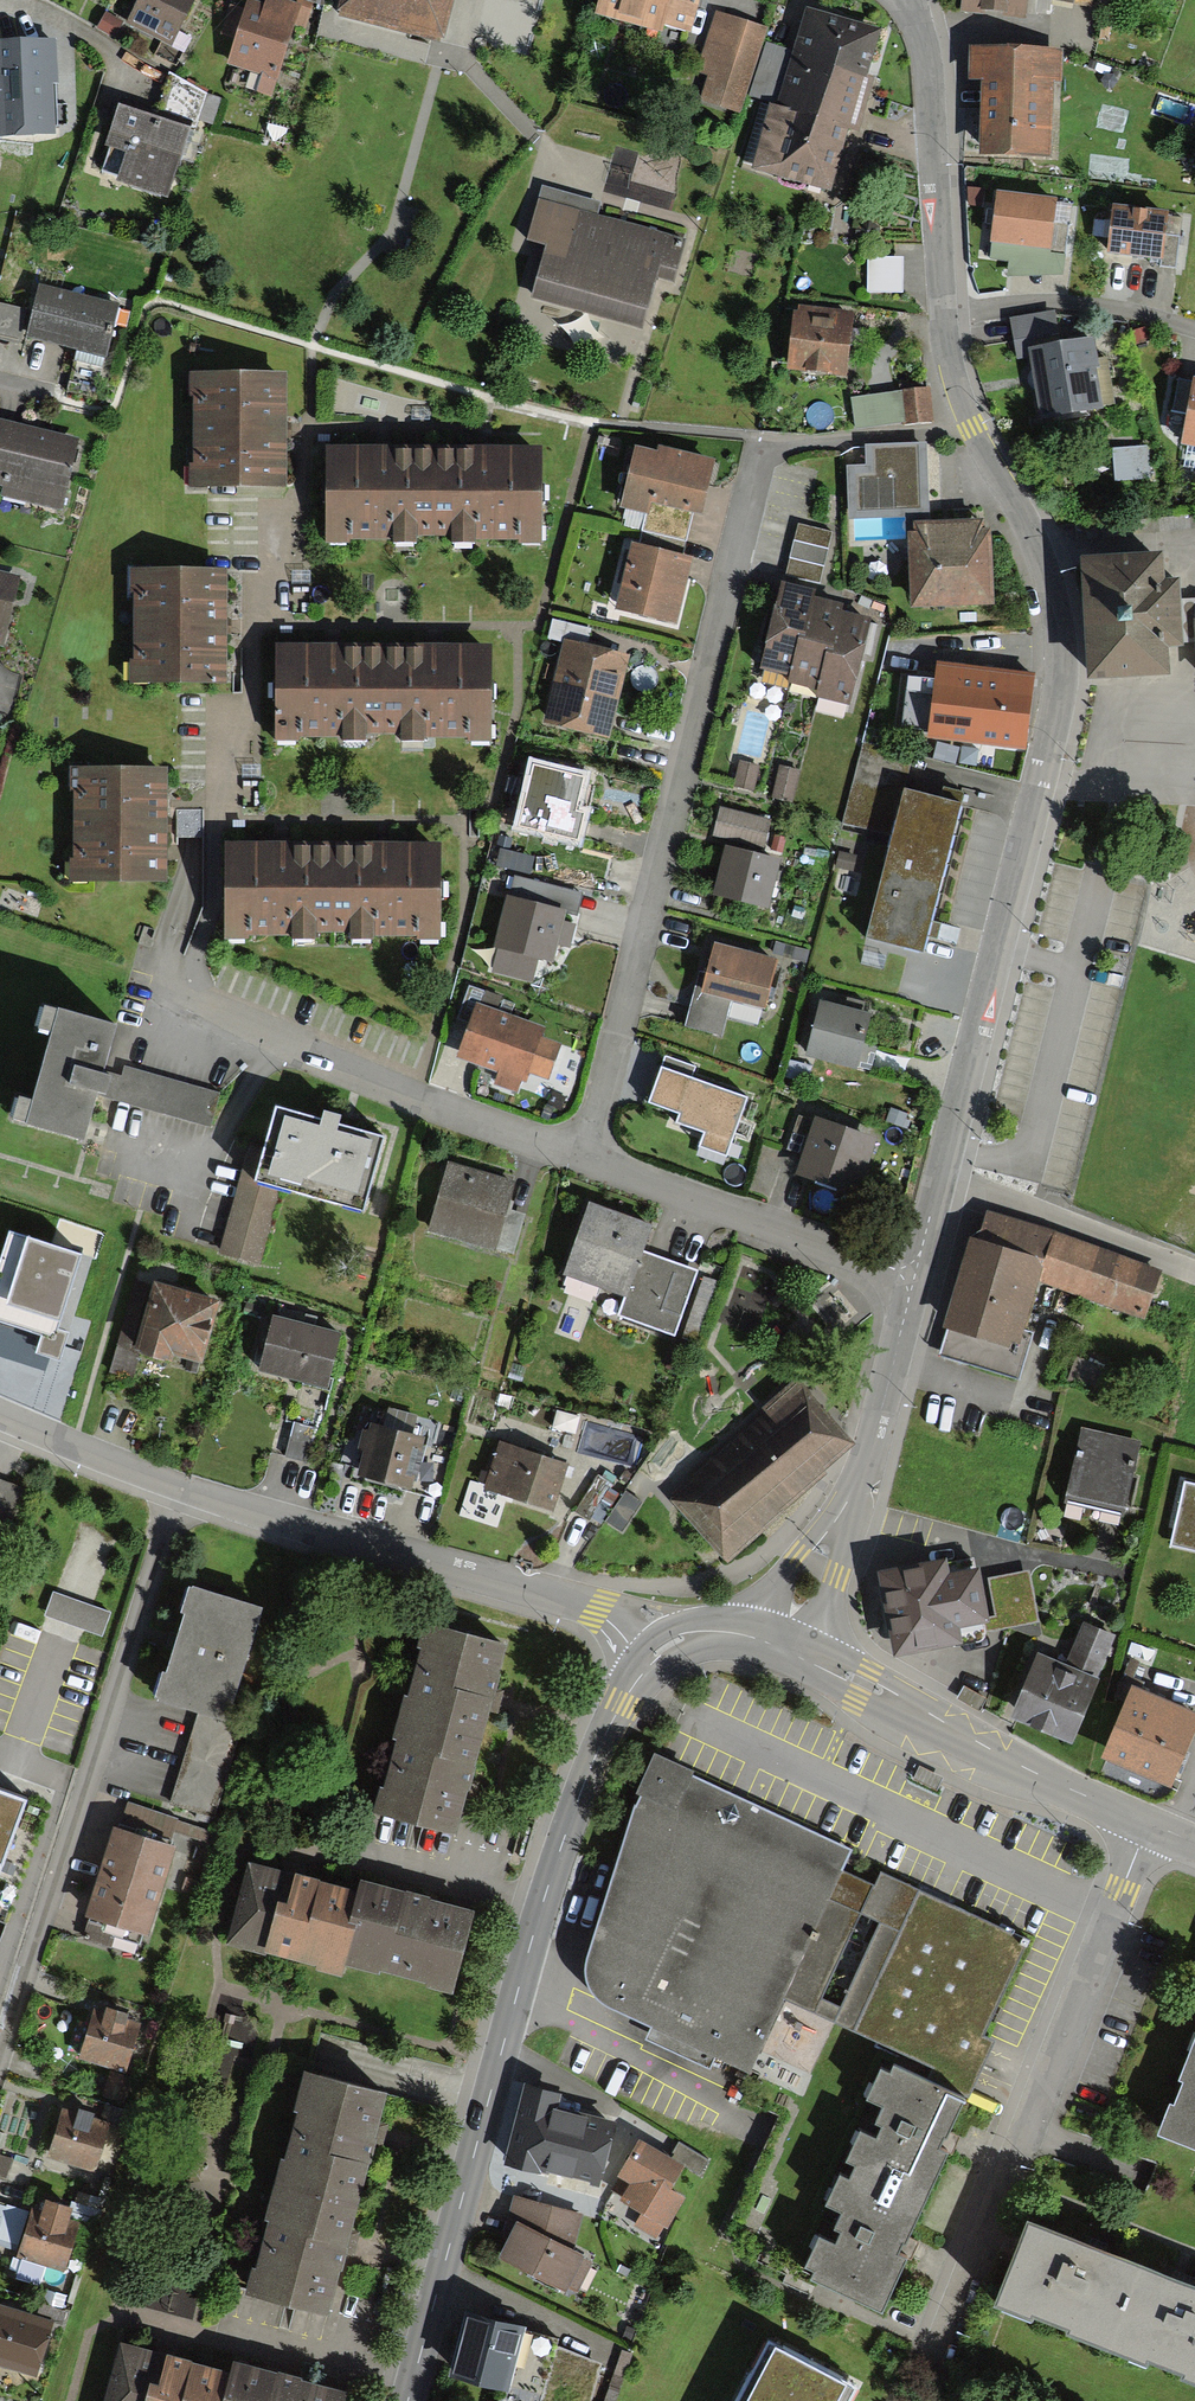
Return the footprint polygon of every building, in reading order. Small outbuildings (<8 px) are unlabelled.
[(167,44),(188,0),(144,0),(131,28),(167,44)] [(298,8),(275,0),(268,0),(264,10),(250,5),(246,15),(232,10),(224,34),(240,40),(231,64),(263,75),(257,92),(268,96),(298,8)] [(339,9),(433,36),(443,0),(342,0),(339,9)] [(602,8),(688,33),(697,0),(604,0),(602,8)] [(964,6),(1046,12),(1047,0),(965,0),(964,6)] [(880,29),(805,7),(776,104),(770,103),(751,167),(831,191),(849,129),(859,132),(876,76),(867,74),(880,29)] [(767,27),(715,11),(696,71),(708,75),(699,102),(739,114),(767,27)] [(118,25),(104,16),(95,31),(108,39),(118,25)] [(50,133),(47,43),(0,44),(0,134),(50,133)] [(984,52),(984,153),(1048,153),(1047,51),(984,52)] [(153,125),(119,112),(107,147),(131,156),(123,179),(165,194),(178,156),(195,162),(215,101),(169,79),(153,125)] [(669,278),(679,242),(591,218),(594,206),(544,192),(531,240),(551,245),(536,299),(641,328),(655,274),(669,278)] [(999,200),(995,240),(1062,247),(1067,207),(999,200)] [(1163,216),(1117,209),(1111,252),(1172,261),(1175,239),(1160,236),(1163,216)] [(870,290),(896,291),(898,262),(872,261),(870,290)] [(113,308),(43,290),(30,340),(101,357),(113,308)] [(849,317),(799,314),(795,370),(845,373),(849,317)] [(1035,353),(1044,417),(1096,410),(1088,345),(1057,349),(1053,316),(1012,321),(1016,355),(1035,353)] [(1144,341),(1143,330),(1135,331),(1136,342),(1144,341)] [(1194,376),(1182,444),(1194,446),(1194,376)] [(279,379),(194,379),(195,486),(280,485),(279,379)] [(900,422),(928,422),(927,392),(900,393),(900,422)] [(0,426),(0,484),(8,486),(7,493),(60,505),(74,442),(0,426)] [(1142,446),(1113,448),(1115,481),(1145,478),(1142,446)] [(913,603),(984,601),(982,527),(930,528),(928,449),(859,451),(861,540),(911,538),(913,603)] [(536,453),(433,454),(434,535),(537,534),(536,453)] [(709,470),(640,453),(626,509),(655,516),(650,533),(684,541),(692,511),(699,513),(709,470)] [(332,536),(434,535),(433,454),(331,455),(332,536)] [(832,532),(798,524),(786,576),(820,584),(832,532)] [(646,552),(634,549),(619,611),(671,624),(686,563),(679,562),(684,541),(650,533),(646,552)] [(1156,557),(1087,562),(1096,676),(1164,671),(1162,641),(1180,640),(1176,585),(1158,587),(1156,557)] [(133,572),(132,680),(221,681),(222,573),(133,572)] [(0,573),(0,638),(1,639),(16,576),(0,573)] [(816,589),(782,580),(759,669),(789,676),(787,682),(817,690),(816,697),(849,706),(871,618),(841,610),(843,604),(814,597),(816,589)] [(1178,601),(1179,624),(1194,623),(1194,599),(1178,601)] [(624,660),(563,644),(544,719),(605,735),(624,660)] [(281,734),(383,734),(384,649),(282,648),(281,734)] [(485,649),(384,649),(383,734),(484,735),(485,649)] [(1020,744),(1028,680),(941,670),(939,680),(910,676),(904,725),(933,728),(933,734),(1020,744)] [(892,836),(868,938),(922,951),(957,802),(905,789),(912,757),(863,746),(845,825),(892,836)] [(741,763),(735,785),(751,790),(757,768),(741,763)] [(532,769),(517,828),(571,843),(586,783),(532,769)] [(780,770),(772,801),(787,804),(795,774),(780,770)] [(163,773),(75,772),(74,882),(162,883),(163,773)] [(771,826),(718,812),(711,837),(764,851),(771,826)] [(230,938),(333,937),(332,850),(230,851),(230,938)] [(437,850),(332,850),(333,937),(437,936),(437,850)] [(726,853),(716,894),(766,905),(776,864),(726,853)] [(850,872),(854,858),(841,855),(838,869),(850,872)] [(563,914),(511,902),(494,974),(530,982),(536,957),(552,961),(563,914)] [(707,991),(761,1004),(772,960),(718,947),(707,991)] [(792,953),(790,962),(805,966),(807,956),(792,953)] [(498,1003),(469,992),(460,1017),(476,1023),(462,1060),(501,1073),(497,1085),(518,1092),(540,1030),(494,1014),(498,1003)] [(825,1004),(812,1053),(870,1069),(874,1051),(862,1048),(870,1016),(825,1004)] [(99,1079),(112,1030),(38,1011),(31,1038),(47,1042),(30,1107),(13,1103),(7,1126),(81,1144),(93,1096),(102,1099),(107,1081),(99,1079)] [(748,1094),(665,1066),(654,1098),(685,1109),(681,1119),(710,1129),(705,1145),(728,1152),(748,1094)] [(109,1105),(207,1130),(217,1093),(119,1068),(109,1105)] [(275,1188),(362,1212),(383,1136),(276,1107),(261,1161),(250,1157),(223,1254),(255,1262),(275,1188)] [(872,1143),(816,1122),(814,1127),(801,1122),(791,1148),(805,1154),(797,1175),(853,1196),(872,1143)] [(449,1168),(429,1229),(509,1255),(529,1193),(449,1168)] [(670,1337),(694,1271),(638,1251),(645,1230),(592,1210),(569,1273),(625,1294),(616,1317),(670,1337)] [(990,1217),(951,1326),(1008,1347),(1034,1274),(1144,1313),(1157,1276),(990,1217)] [(60,1219),(51,1245),(83,1256),(95,1260),(104,1234),(60,1219)] [(9,1232),(0,1259),(0,1323),(42,1336),(36,1354),(59,1361),(68,1333),(59,1330),(83,1256),(51,1245),(9,1232)] [(214,1304),(140,1281),(113,1367),(130,1372),(140,1343),(196,1361),(214,1304)] [(264,1369),(324,1387),(339,1337),(278,1320),(264,1369)] [(1109,1372),(1076,1358),(1071,1370),(1104,1384),(1109,1372)] [(797,1388),(676,1499),(724,1551),(845,1441),(797,1388)] [(286,1459),(305,1465),(315,1431),(296,1426),(286,1459)] [(357,1477),(404,1490),(419,1440),(372,1427),(357,1477)] [(1083,1434),(1070,1498),(1125,1509),(1138,1446),(1083,1434)] [(489,1489),(548,1510),(562,1470),(503,1449),(489,1489)] [(2,1540),(19,1492),(0,1485),(0,1539),(2,1540)] [(579,1511),(599,1524),(615,1500),(595,1487),(579,1511)] [(1194,1551),(1194,1490),(1187,1488),(1174,1546),(1194,1551)] [(256,1588),(189,1569),(152,1700),(219,1718),(256,1588)] [(947,1570),(887,1580),(900,1651),(961,1641),(958,1623),(983,1618),(975,1576),(949,1581),(947,1570)] [(429,1621),(404,1721),(481,1740),(506,1640),(429,1621)] [(1036,1661),(1014,1715),(1069,1737),(1109,1637),(1086,1627),(1067,1673),(1036,1661)] [(1194,1724),(1194,1721),(1134,1695),(1108,1755),(1171,1781),(1194,1724)] [(457,1840),(481,1740),(404,1721),(379,1821),(457,1840)] [(851,1852),(652,1755),(636,1794),(588,1955),(586,1962),(586,1977),(591,1989),(595,1998),(601,2006),(651,2028),(645,2040),(710,2070),(715,2058),(750,2076),(785,1999),(843,1871),(851,1852)] [(24,1798),(0,1789),(0,1866),(24,1798)] [(177,1840),(113,1821),(84,1918),(148,1937),(177,1840)] [(224,1933),(334,1963),(359,1873),(249,1843),(224,1933)] [(875,1887),(843,1871),(785,1999),(898,2052),(893,2066),(965,2100),(994,2042),(983,2035),(1028,1943),(881,1873),(875,1887)] [(467,1903),(359,1873),(334,1963),(442,1993),(467,1903)] [(85,1993),(65,2053),(121,2071),(140,2010),(85,1993)] [(1157,2122),(1194,2139),(1194,2036),(1157,2122)] [(530,2058),(502,2152),(595,2179),(623,2086),(530,2058)] [(311,2061),(277,2175),(350,2197),(384,2083),(311,2061)] [(965,2100),(893,2066),(890,2074),(881,2070),(867,2100),(882,2107),(874,2125),(882,2128),(877,2140),(860,2132),(845,2163),(855,2168),(849,2181),(840,2176),(825,2207),(842,2215),(834,2231),(840,2234),(835,2245),(819,2237),(804,2269),(814,2273),(811,2280),(881,2314),(907,2261),(898,2257),(947,2154),(941,2151),(965,2100)] [(57,2096),(38,2156),(93,2174),(112,2114),(57,2096)] [(648,2129),(617,2184),(668,2213),(699,2157),(648,2129)] [(316,2312),(350,2197),(277,2175),(243,2290),(316,2312)] [(28,2190),(8,2250),(64,2268),(83,2208),(28,2190)] [(524,2190),(495,2248),(561,2281),(590,2223),(524,2190)] [(998,2301),(1105,2345),(1150,2238),(1043,2194),(998,2301)] [(1150,2238),(1105,2345),(1194,2382),(1194,2257),(1162,2243),(1150,2238)] [(35,2365),(54,2305),(0,2288),(0,2354),(35,2365)] [(457,2360),(507,2373),(500,2400),(588,2400),(599,2359),(554,2339),(555,2335),(520,2326),(523,2316),(472,2303),(457,2360)] [(230,2360),(121,2328),(99,2400),(218,2400),(230,2360)] [(770,2335),(737,2400),(868,2400),(871,2394),(770,2335)] [(230,2360),(218,2400),(335,2400),(338,2392),(230,2360)]
